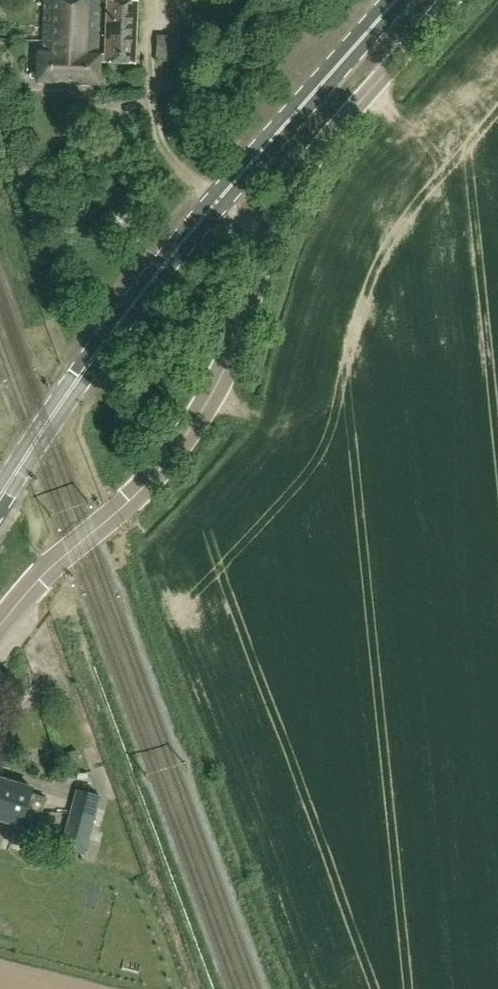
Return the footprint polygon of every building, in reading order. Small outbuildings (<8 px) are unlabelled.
[(83,0),(46,0),(43,54),(39,54),(38,83),(100,85),(101,64),(136,65),(138,2),(109,1),(107,57),(96,56),(99,1),(83,0)] [(158,60),(178,61),(178,41),(158,40),(158,60)] [(80,760),(77,751),(66,754),(69,764),(80,760)] [(42,813),(46,799),(31,794),(32,789),(0,780),(0,804),(2,805),(3,801),(42,813)] [(69,821),(92,827),(101,797),(78,790),(69,821)] [(42,813),(3,801),(2,805),(0,804),(0,821),(21,827),(22,822),(38,827),(42,813)] [(84,855),(92,827),(69,821),(61,849),(84,855)]
